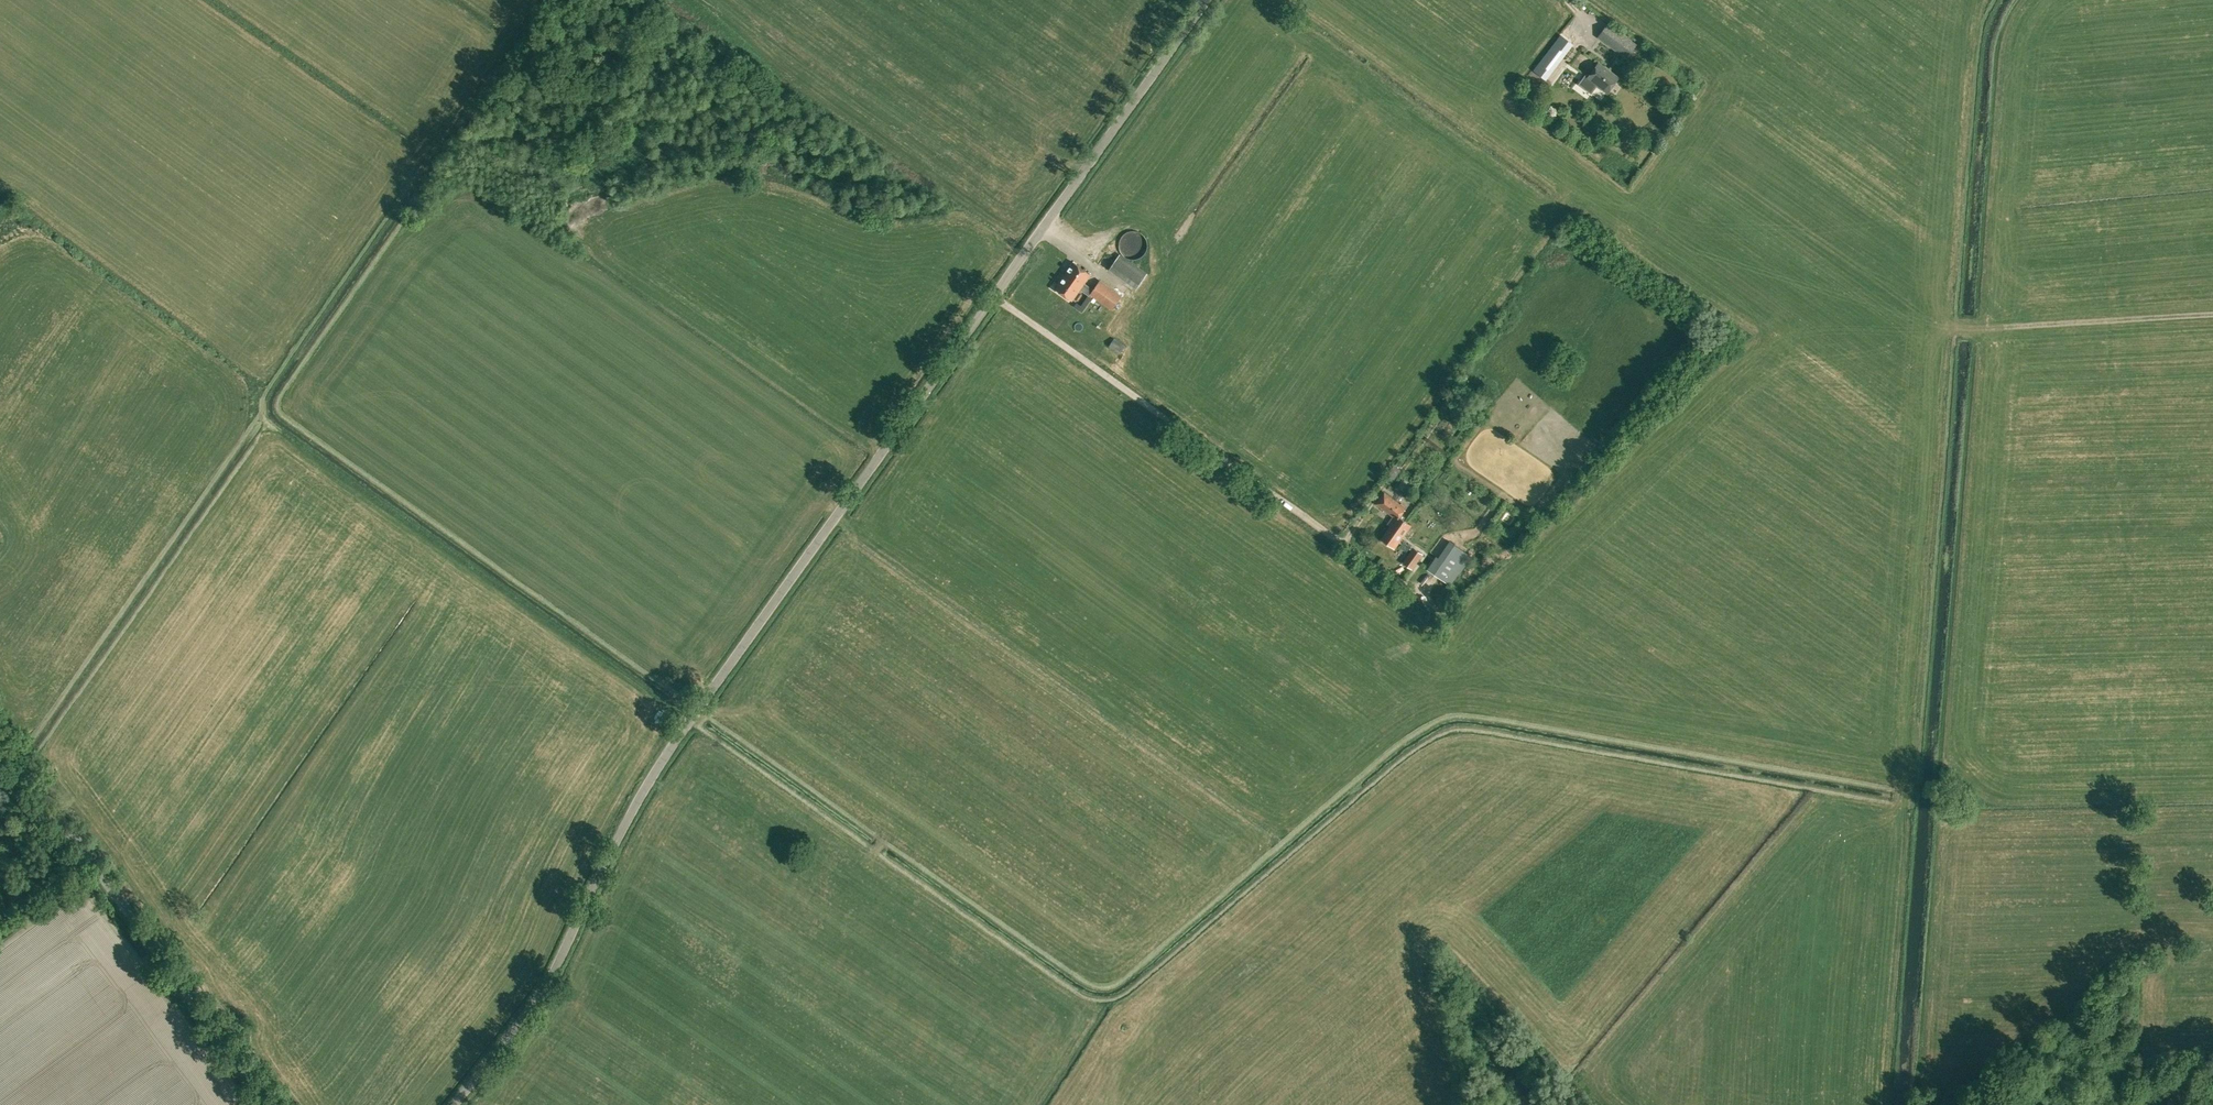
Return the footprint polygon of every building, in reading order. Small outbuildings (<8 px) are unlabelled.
[(1596,37),(1626,59),(1637,44),(1607,22),(1596,37)] [(1576,39),(1580,33),(1572,29),(1569,35),(1576,39)] [(1603,54),(1611,57),(1614,51),(1605,48),(1603,54)] [(1587,77),(1607,92),(1618,77),(1598,62),(1587,77)] [(1120,242),(1119,243),(1119,244),(1119,245),(1119,246),(1120,248),(1120,249),(1120,250),(1121,251),(1121,252),(1122,253),(1123,254),(1124,256),(1125,257),(1127,257),(1128,258),(1130,259),(1131,259),(1132,259),(1134,259),(1135,259),(1137,259),(1138,258),(1140,258),(1141,257),(1143,256),(1144,255),(1145,254),(1145,253),(1146,252),(1147,251),(1147,250),(1147,249),(1148,248),(1148,246),(1148,245),(1148,244),(1148,243),(1147,241),(1147,240),(1147,239),(1146,238),(1145,237),(1145,236),(1144,235),(1143,234),(1142,233),(1141,233),(1140,232),(1138,232),(1137,231),(1136,231),(1135,231),(1133,231),(1131,231),(1130,231),(1129,232),(1126,233),(1125,233),(1124,234),(1123,235),(1123,236),(1122,237),(1121,238),(1121,239),(1120,240),(1120,242)] [(1108,269),(1136,288),(1147,273),(1119,254),(1108,269)] [(1121,296),(1100,280),(1093,289),(1084,282),(1090,275),(1073,262),(1054,287),(1072,300),(1080,289),(1089,295),(1090,294),(1111,309),(1121,296)] [(1109,346),(1119,353),(1125,345),(1114,338),(1109,346)] [(1443,410),(1449,414),(1457,402),(1451,398),(1443,410)] [(1385,480),(1391,484),(1401,470),(1395,465),(1385,480)] [(1415,485),(1419,488),(1423,481),(1419,479),(1415,485)] [(1402,562),(1412,569),(1423,554),(1413,547),(1401,538),(1411,525),(1399,516),(1406,507),(1384,491),(1376,504),(1393,516),(1388,524),(1390,525),(1381,538),(1394,548),(1399,541),(1411,550),(1402,562)] [(1515,526),(1518,518),(1510,515),(1507,523),(1515,526)] [(1427,568),(1451,585),(1472,556),(1449,540),(1437,557),(1436,556),(1427,568)] [(5,893),(10,903),(18,899),(13,889),(5,893)]
